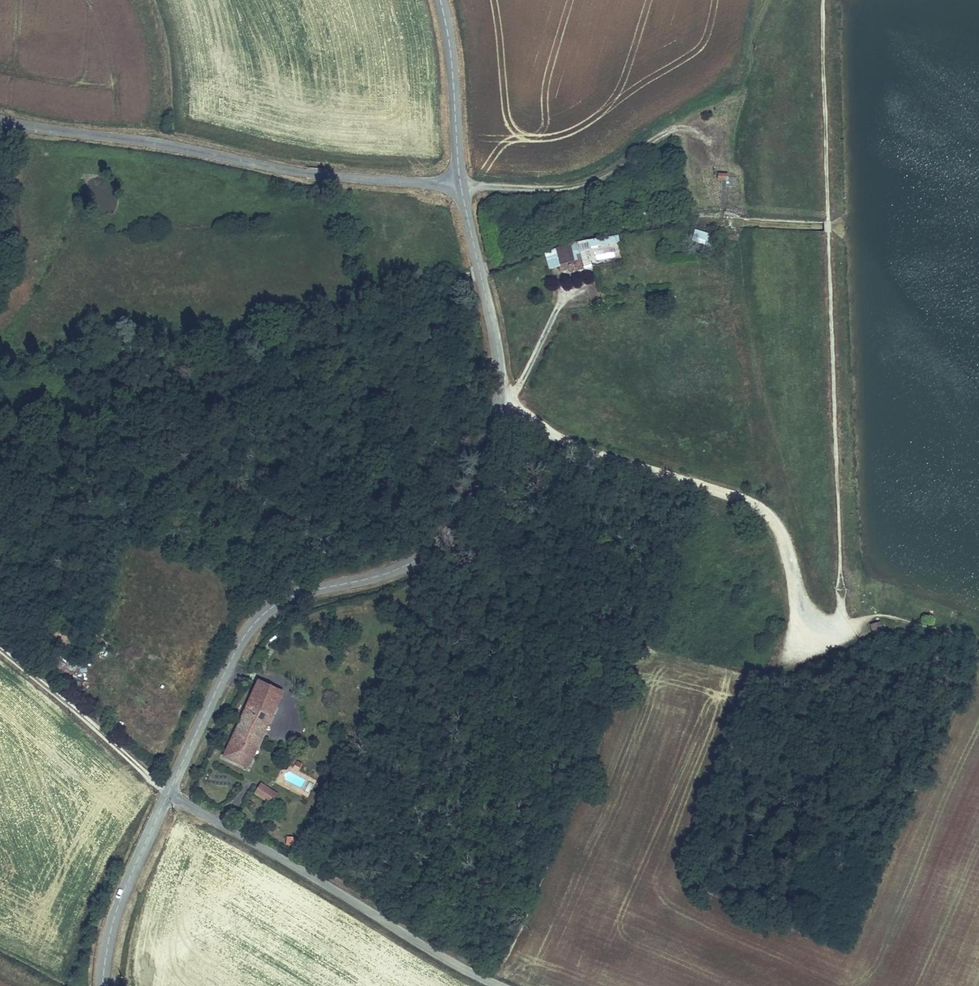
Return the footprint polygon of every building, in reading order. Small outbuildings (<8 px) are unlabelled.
[(601,213),(610,208),(607,202),(598,206),(601,213)] [(694,228),(692,235),(704,240),(705,235),(707,233),(694,228)] [(704,240),(692,235),(691,240),(702,244),(704,240)] [(712,238),(705,235),(704,240),(702,244),(709,247),(712,238)] [(616,236),(586,241),(588,248),(618,242),(616,236)] [(588,248),(586,241),(574,246),(581,267),(593,263),(588,248)] [(581,267),(574,246),(553,254),(558,267),(558,268),(567,266),(569,272),(581,267)] [(558,267),(553,254),(543,258),(549,271),(558,267)] [(873,635),(882,633),(879,622),(870,625),(873,635)] [(254,672),(243,696),(268,709),(279,685),(254,672)] [(268,709),(243,696),(219,746),(244,759),(268,709)] [(241,799),(258,807),(264,795),(246,787),(241,799)] [(285,837),(284,846),(294,847),(295,839),(285,837)]
